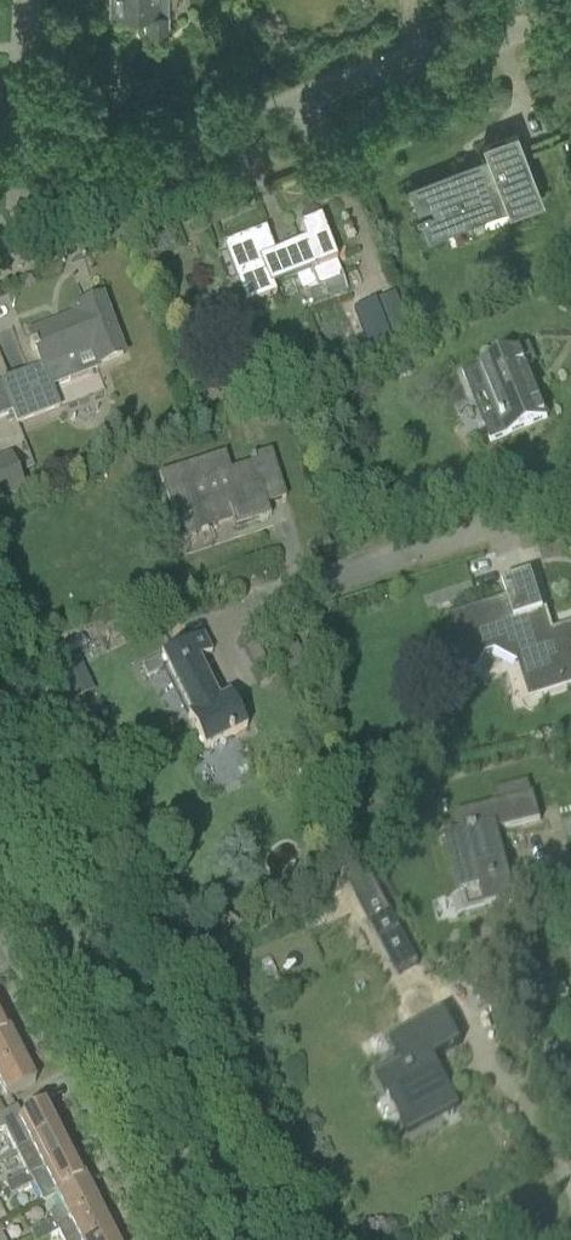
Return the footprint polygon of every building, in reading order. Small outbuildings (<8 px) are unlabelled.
[(113,12),(108,12),(108,14),(144,14),(144,31),(167,32),(167,0),(113,0),(113,12)] [(469,166),(429,181),(446,225),(507,202),(509,208),(510,210),(511,214),(543,201),(516,131),(482,144),(487,156),(489,155),(491,160),(470,168),(469,166)] [(343,280),(320,220),(299,228),(304,242),(274,254),(265,230),(222,247),(246,307),(275,296),(272,287),(295,278),(300,291),(315,285),(317,290),(343,280)] [(35,352),(42,368),(0,384),(17,426),(58,409),(50,390),(97,371),(96,368),(122,357),(100,300),(73,311),(76,318),(29,336),(33,346),(30,347),(32,353),(35,352)] [(374,302),(354,310),(369,351),(390,343),(374,302)] [(424,318),(423,324),(426,329),(432,331),(437,328),(439,322),(435,317),(430,315),(424,318)] [(534,364),(527,348),(462,375),(473,400),(484,395),(493,418),(481,422),(490,443),(547,420),(526,367),(534,364)] [(251,465),(229,472),(224,455),(160,475),(180,539),(232,522),(234,529),(270,517),(266,505),(285,499),(270,453),(250,459),(251,465)] [(0,460),(0,504),(24,494),(9,456),(0,460)] [(448,624),(464,672),(474,669),(481,651),(494,647),(530,666),(533,675),(527,688),(530,695),(536,693),(537,694),(570,683),(570,630),(563,632),(564,637),(552,641),(531,575),(502,585),(508,604),(448,624)] [(202,636),(158,659),(159,660),(141,668),(147,679),(166,670),(190,716),(188,717),(205,751),(246,730),(229,697),(218,702),(197,661),(211,654),(202,636)] [(256,643),(244,650),(252,666),(265,660),(256,643)] [(78,660),(60,669),(75,701),(93,693),(78,660)] [(453,837),(448,838),(462,894),(467,914),(487,909),(515,901),(511,889),(502,851),(497,833),(521,827),(540,822),(533,795),(531,796),(530,796),(527,783),(496,791),(500,804),(456,815),(461,833),(453,835),(453,837)] [(370,876),(349,887),(397,977),(418,966),(370,876)] [(433,1058),(459,1044),(443,1014),(391,1041),(402,1061),(377,1075),(407,1132),(429,1121),(430,1123),(436,1120),(435,1118),(458,1105),(433,1058)] [(9,1034),(0,1017),(0,1039),(9,1034)] [(9,1034),(0,1039),(0,1070),(21,1059),(9,1034)] [(0,1070),(0,1088),(6,1099),(34,1085),(21,1059),(0,1070)] [(0,1117),(0,1133),(4,1130),(16,1154),(59,1132),(54,1123),(56,1122),(57,1119),(53,1109),(49,1108),(47,1109),(46,1107),(21,1119),(16,1109),(4,1115),(0,1117)] [(26,1173),(15,1179),(21,1190),(33,1184),(30,1178),(71,1157),(59,1132),(16,1154),(26,1173)] [(72,1158),(71,1157),(30,1178),(33,1184),(42,1203),(55,1196),(84,1182),(79,1173),(81,1172),(82,1168),(77,1158),(74,1157),(72,1158)] [(21,1190),(15,1179),(3,1185),(9,1196),(21,1190)] [(55,1196),(62,1209),(48,1216),(52,1224),(53,1223),(55,1229),(68,1222),(68,1221),(97,1206),(84,1182),(55,1196)] [(41,1229),(46,1239),(58,1234),(61,1239),(92,1239),(109,1231),(97,1206),(68,1221),(68,1222),(55,1229),(53,1223),(52,1224),(41,1229)] [(41,1229),(29,1235),(31,1239),(46,1239),(41,1229)] [(109,1231),(92,1239),(114,1239),(109,1231)]
